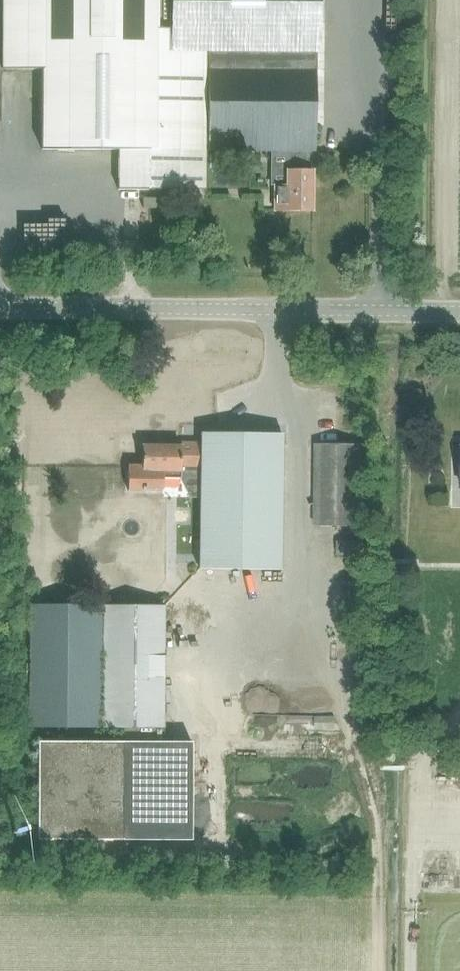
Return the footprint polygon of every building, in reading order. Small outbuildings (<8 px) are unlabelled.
[(3,69),(43,70),(42,149),(118,150),(118,189),(203,190),(204,150),(289,151),(289,171),(285,171),(285,186),(274,186),(274,211),(285,211),(311,211),(311,171),(307,171),(307,150),(314,150),(314,79),(315,79),(315,0),(4,0),(3,69)] [(410,129),(410,119),(400,119),(400,129),(410,129)] [(190,497),(200,498),(200,567),(281,567),(281,432),(266,432),(266,431),(255,431),(256,432),(200,432),(200,446),(141,446),(141,466),(127,466),(127,490),(145,490),(145,487),(162,487),(162,478),(180,478),(190,497)] [(362,527),(363,445),(315,444),(313,526),(362,527)] [(164,728),(165,605),(29,605),(28,728),(123,728),(164,728)] [(331,727),(332,714),(310,713),(310,726),(331,727)] [(164,728),(123,728),(123,742),(37,742),(37,840),(191,840),(192,742),(164,742),(164,728)]
